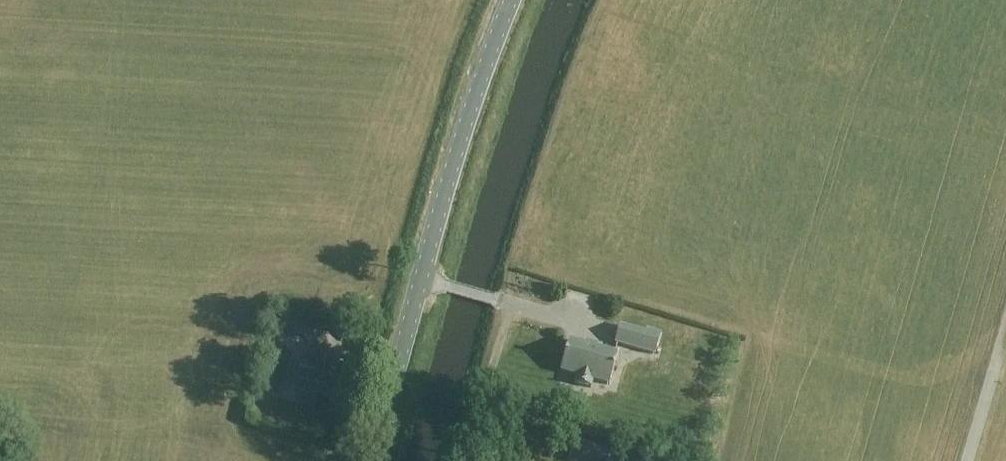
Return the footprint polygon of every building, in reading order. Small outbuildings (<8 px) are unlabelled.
[(303,338),(308,323),(277,314),(273,330),(303,338)] [(619,326),(615,343),(655,354),(661,333),(646,329),(645,333),(619,326)] [(609,385),(618,354),(569,341),(560,371),(577,376),(574,384),(590,388),(593,381),(609,385)] [(311,364),(299,361),(292,388),(329,398),(340,355),(315,349),(311,364)] [(574,440),(569,460),(573,460),(582,460),(587,443),(574,440)]
